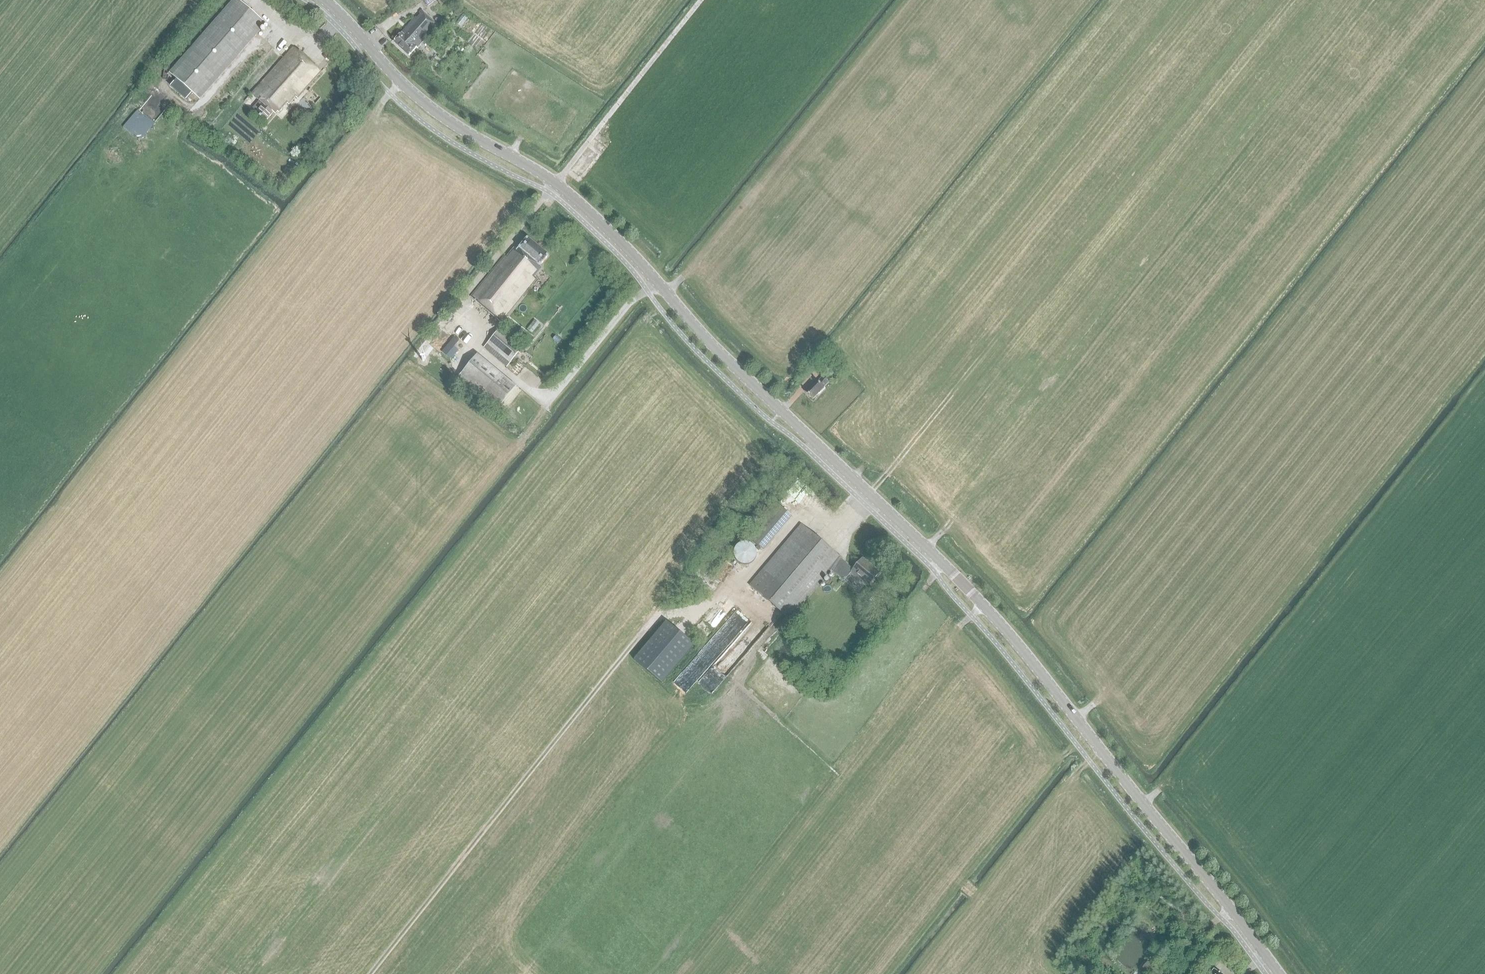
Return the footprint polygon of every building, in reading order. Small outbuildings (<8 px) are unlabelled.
[(238,0),(234,0),(170,74),(176,80),(170,87),(186,100),(192,93),(199,99),(265,24),(238,0)] [(416,4),(414,0),(409,0),(402,5),(407,11),(416,4)] [(438,24),(422,9),(394,42),(408,55),(416,46),(418,47),(438,24)] [(321,72),(293,47),(252,93),(262,102),(254,110),(266,121),(273,112),(276,115),(278,112),(279,113),(288,103),(289,104),(296,96),(298,98),(321,72)] [(145,102),(131,121),(149,134),(163,115),(145,102)] [(548,257),(526,240),(516,252),(513,250),(506,258),(503,257),(470,299),(502,323),(537,279),(535,278),(540,271),(538,270),(548,257)] [(528,339),(514,327),(510,332),(523,344),(528,339)] [(500,329),(484,347),(507,366),(523,348),(500,329)] [(454,338),(441,352),(446,356),(459,342),(454,338)] [(517,388),(478,356),(458,380),(489,406),(494,400),(502,407),(517,388)] [(830,382),(824,376),(818,382),(817,380),(805,392),(812,399),(818,394),(819,395),(825,388),(824,387),(830,382)] [(510,411),(504,406),(501,410),(507,415),(510,411)] [(769,550),(794,513),(777,502),(753,539),(769,550)] [(879,574),(862,559),(853,571),(840,560),(842,558),(801,523),(749,585),(789,619),(830,571),(843,582),(850,574),(859,582),(860,581),(868,587),(879,574)] [(756,542),(739,544),(742,563),(758,561),(756,542)] [(659,682),(692,644),(664,620),(632,658),(659,682)] [(719,663),(702,682),(714,693),(731,674),(719,663)] [(1145,972),(1148,973),(1160,973),(1162,972),(1152,964),(1145,972)]
